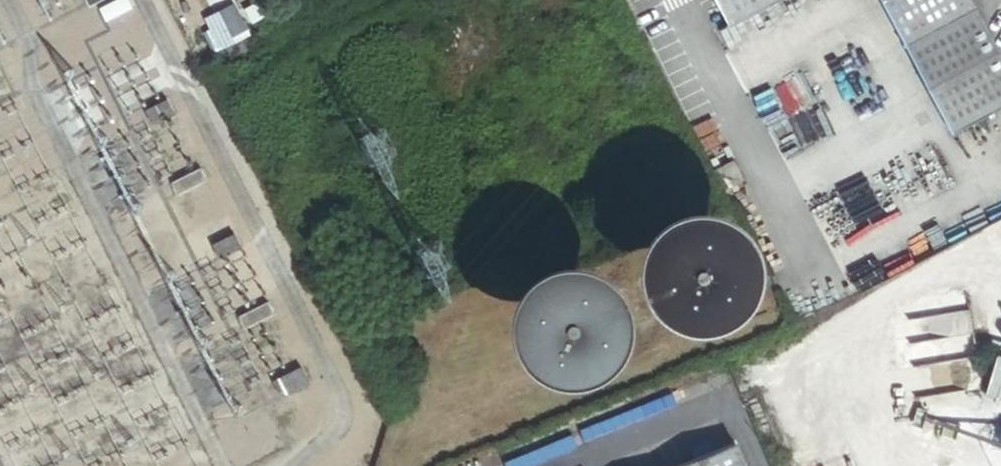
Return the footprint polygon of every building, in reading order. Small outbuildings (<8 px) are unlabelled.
[(98,8),(104,22),(131,8),(127,0),(115,0),(98,8)] [(729,25),(778,0),(716,0),(729,25)] [(972,0),(885,0),(955,132),(1000,108),(1000,56),(972,0)] [(217,54),(253,38),(237,4),(201,21),(217,54)] [(167,101),(145,112),(152,127),(174,115),(167,101)] [(202,169),(173,183),(178,195),(208,181),(202,169)] [(795,256),(684,233),(664,336),(774,358),(795,256)] [(235,234),(213,245),(221,260),(243,249),(235,234)] [(551,297),(552,403),(662,402),(661,296),(551,297)] [(269,302),(240,317),(246,329),(275,314),(269,302)] [(998,349),(986,388),(1000,392),(1000,350),(998,349)] [(303,367),(274,382),(282,398),(312,384),(303,367)] [(667,465),(750,465),(738,437),(667,465)]
